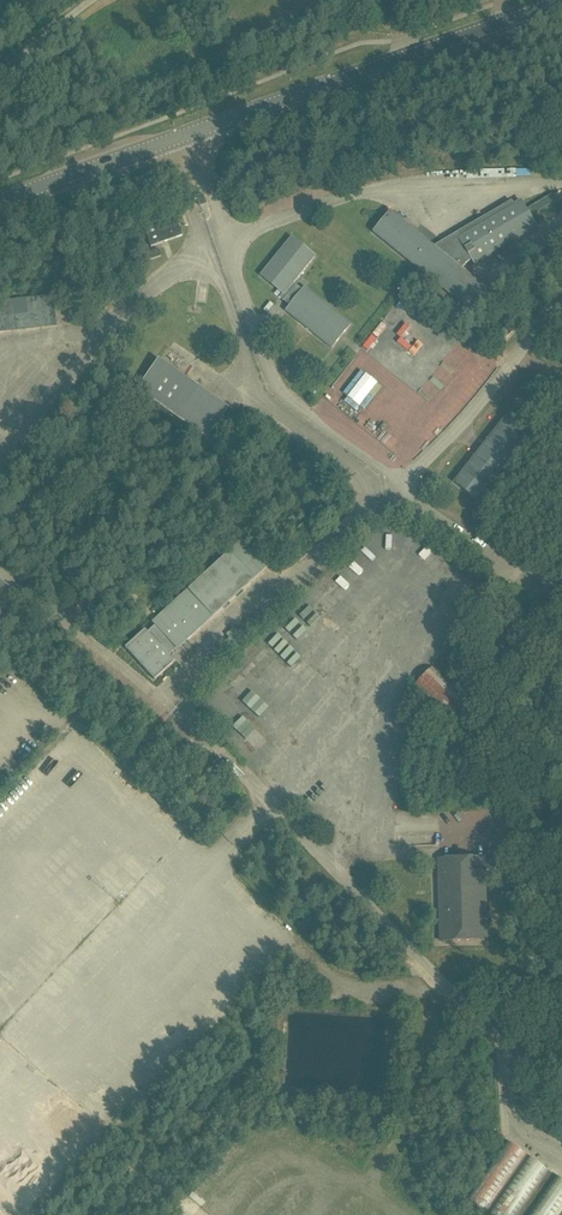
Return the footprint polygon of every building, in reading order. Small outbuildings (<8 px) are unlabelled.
[(387,14),(400,0),(371,0),(387,14)] [(203,197),(202,194),(195,197),(196,199),(199,207),(203,206),(206,204),(203,197)] [(456,235),(435,246),(390,211),(372,233),(471,311),(488,289),(463,269),(467,265),(471,262),(473,266),(538,228),(531,217),(556,203),(551,194),(526,208),(519,196),(455,233),(456,235)] [(182,236),(177,219),(144,230),(150,247),(182,236)] [(315,228),(301,245),(292,237),(260,277),(278,291),(275,295),(289,306),(285,311),(332,349),(352,325),(305,287),(302,290),(294,284),(316,257),(307,250),(312,244),(329,258),(324,264),(359,291),(373,274),(315,228)] [(160,257),(158,249),(143,254),(146,262),(160,257)] [(56,327),(53,296),(0,302),(0,333),(56,327)] [(501,334),(497,339),(503,343),(513,331),(509,328),(507,326),(501,334)] [(206,440),(228,408),(158,359),(136,390),(206,440)] [(508,412),(454,483),(479,502),(533,432),(508,412)] [(228,553),(206,573),(152,622),(156,625),(148,632),(145,629),(125,647),(155,680),(174,662),(168,655),(176,648),(178,650),(268,568),(242,539),(228,552),(228,553)] [(10,588),(0,580),(0,600),(10,588)] [(434,667),(416,686),(462,731),(480,713),(434,667)] [(487,858),(438,859),(440,943),(489,942),(489,907),(493,907),(493,904),(489,904),(488,901),(494,901),(494,893),(488,893),(488,881),(501,881),(500,861),(487,861),(487,858)] [(507,1141),(466,1198),(489,1214),(517,1214),(549,1171),(507,1141)] [(530,1214),(561,1214),(561,1180),(556,1176),(530,1214)]
